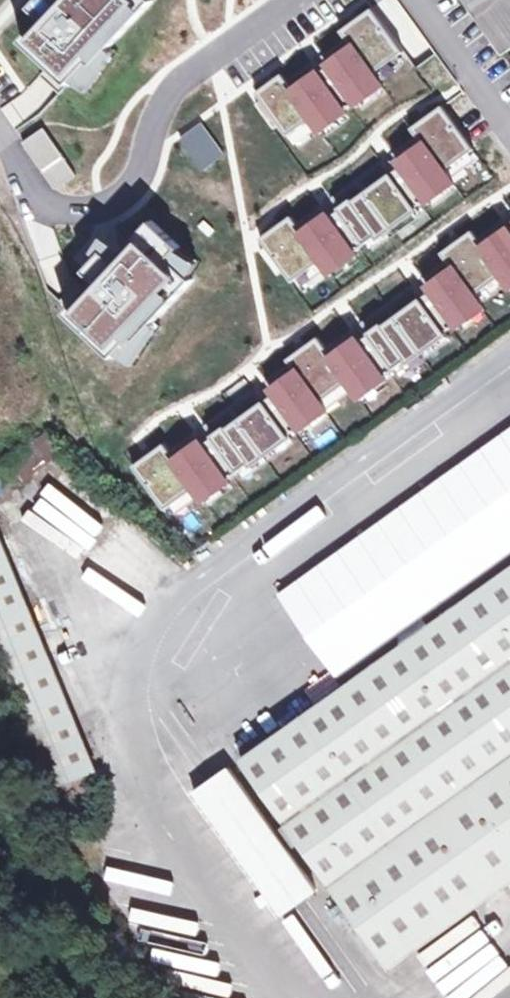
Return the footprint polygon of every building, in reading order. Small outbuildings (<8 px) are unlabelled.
[(7,21),(19,33),(53,0),(30,0),(7,21)] [(13,50),(61,94),(147,0),(59,0),(13,50)] [(319,17),(336,43),(365,23),(350,0),(345,0),(319,17)] [(504,49),(509,45),(509,0),(469,0),(504,49)] [(264,55),(235,74),(252,100),(281,80),(264,55)] [(262,235),(304,305),(468,206),(452,179),(478,164),(444,108),(414,127),(424,143),(328,201),(333,209),(300,229),(292,216),(262,235)] [(202,125),(182,139),(200,167),(221,153),(202,125)] [(43,129),(22,143),(42,171),(61,157),(43,129)] [(73,173),(61,157),(42,171),(54,187),(73,173)] [(142,221),(56,316),(104,359),(190,265),(142,221)] [(63,453),(46,430),(1,463),(16,483),(18,486),(63,453)] [(16,483),(1,463),(0,464),(0,495),(16,483)] [(54,505),(76,526),(95,508),(73,486),(54,505)] [(48,788),(94,768),(0,537),(0,672),(48,788)] [(242,756),(393,966),(509,882),(509,565),(242,756)] [(274,919),(312,894),(229,765),(190,790),(274,919)] [(194,828),(207,819),(190,795),(177,804),(194,828)]
